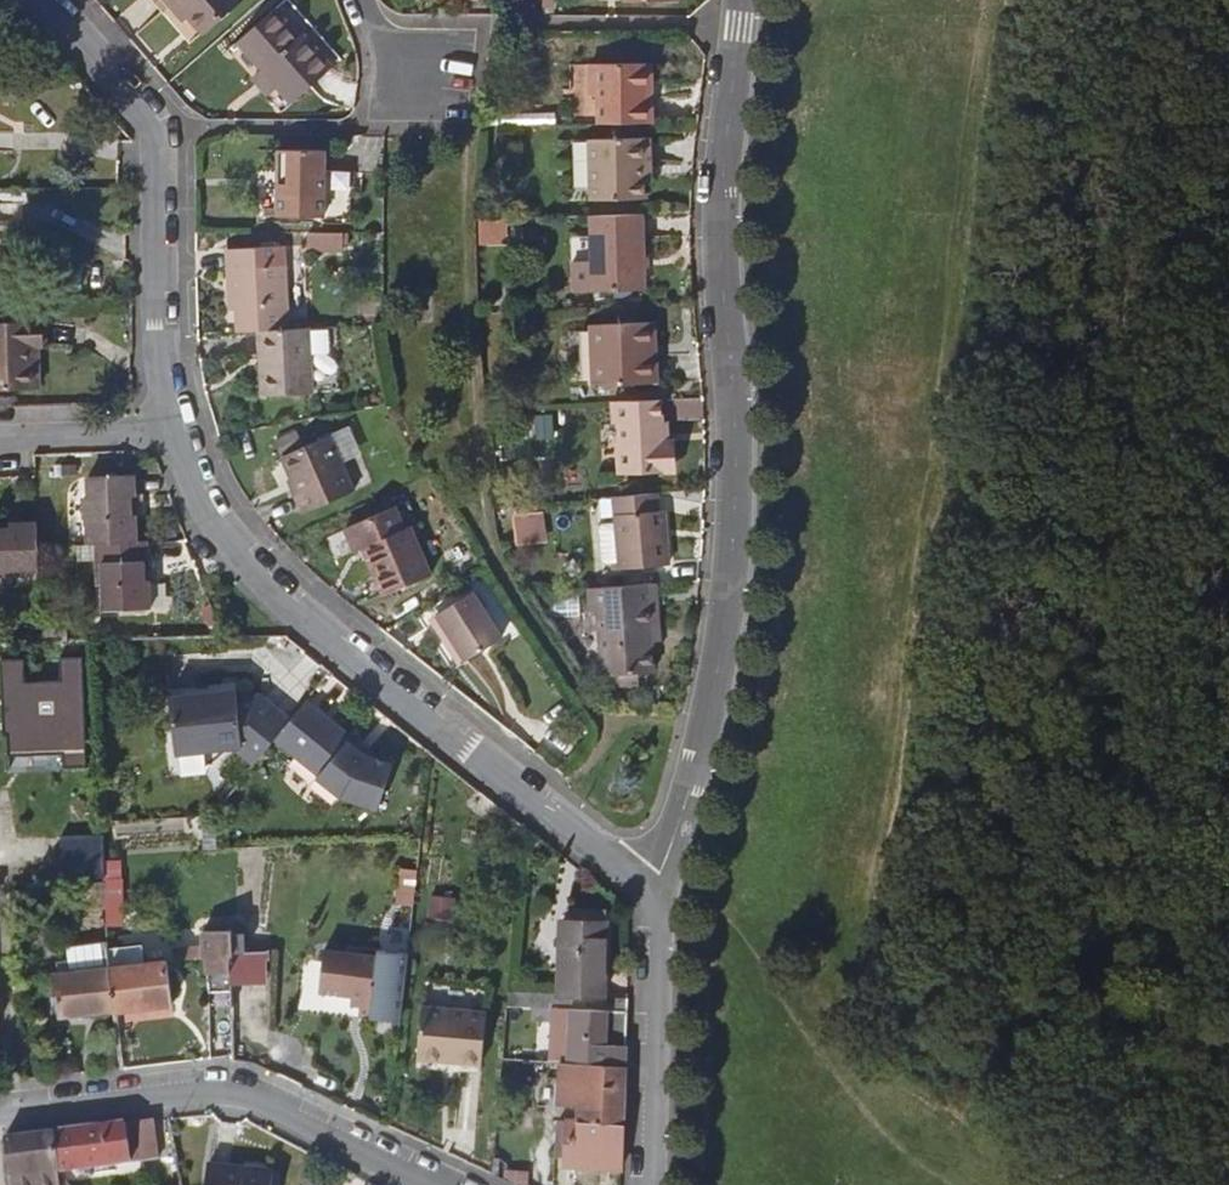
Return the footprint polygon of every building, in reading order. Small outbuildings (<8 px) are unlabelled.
[(186,10),(177,0),(176,0),(172,4),(181,14),(186,10)] [(186,10),(205,31),(241,0),(177,0),(186,10)] [(293,104),(294,102),(313,86),(334,68),(305,33),(301,36),(277,10),(240,42),(293,104)] [(598,125),(652,125),(652,105),(646,105),(646,67),(598,66),(598,125)] [(323,98),(313,86),(294,102),(304,115),(323,98)] [(644,199),(644,176),(644,165),(650,165),(650,138),(589,138),(589,199),(644,199)] [(283,187),(275,187),(275,218),(321,218),(321,152),(284,152),(283,187)] [(275,152),(275,187),(283,187),(284,152),(275,152)] [(642,216),(591,217),(593,292),(644,290),(644,269),(643,248),(642,216)] [(341,235),(304,234),(304,252),(341,252),(341,235)] [(652,247),(643,248),(644,269),(652,269),(652,247)] [(254,334),(284,332),(280,268),(265,268),(265,251),(223,254),(226,295),(234,294),(234,317),(235,335),(254,334)] [(227,316),(234,317),(234,294),(226,295),(227,316)] [(657,347),(656,323),(592,325),(594,386),(651,385),(651,347),(657,347)] [(42,366),(35,366),(34,351),(42,350),(41,325),(0,327),(0,389),(43,387),(42,366)] [(307,331),(284,332),(254,334),(256,363),(263,363),(264,397),(310,395),(307,331)] [(42,366),(42,350),(34,351),(35,366),(42,366)] [(257,397),(264,397),(263,363),(256,363),(257,397)] [(659,402),(612,403),(613,427),(620,427),(621,445),(617,445),(618,477),(669,475),(668,445),(661,445),(661,427),(659,402)] [(352,491),(329,437),(281,458),(299,497),(294,499),(301,513),(352,491)] [(676,445),(668,445),(669,475),(676,475),(676,445)] [(92,543),(97,543),(133,541),(132,515),(139,514),(137,475),(125,475),(89,477),(91,496),(85,496),(86,517),(90,517),(92,543)] [(657,493),(614,496),(619,569),(669,566),(666,511),(658,511),(657,493)] [(402,532),(391,509),(341,531),(351,554),(360,550),(382,596),(429,577),(408,530),(402,532)] [(516,513),(519,541),(549,538),(546,509),(516,513)] [(39,545),(38,526),(10,527),(10,523),(0,524),(0,574),(9,574),(9,570),(40,568),(39,545)] [(136,540),(133,541),(97,543),(99,583),(105,583),(106,609),(146,608),(145,581),(138,581),(136,540)] [(150,580),(148,541),(136,540),(138,581),(145,581),(150,580)] [(656,584),(588,589),(591,614),(599,614),(605,677),(609,677),(626,676),(640,675),(655,674),(652,644),(651,630),(661,630),(656,584)] [(471,594),(436,616),(465,664),(500,641),(471,594)] [(228,608),(227,627),(239,628),(239,608),(228,608)] [(458,668),(465,664),(436,616),(428,621),(458,668)] [(662,643),(661,630),(651,630),(652,644),(662,643)] [(100,679),(99,654),(64,656),(65,681),(25,682),(24,656),(3,657),(5,712),(10,712),(12,755),(89,752),(86,679),(100,679)] [(626,676),(627,687),(641,686),(640,675),(626,676)] [(610,687),(627,687),(626,676),(609,677),(610,687)] [(275,738),(292,717),(275,703),(271,708),(263,702),(262,692),(235,695),(235,690),(167,697),(174,758),(237,752),(253,765),(275,738)] [(358,740),(307,698),(292,717),(275,738),(319,774),(318,776),(343,797),(384,807),(395,761),(365,754),(358,748),(358,740)] [(105,893),(105,876),(84,878),(84,893),(105,893)] [(121,876),(105,876),(105,893),(106,905),(121,905),(121,876)] [(121,905),(106,905),(106,922),(122,922),(121,905)] [(576,907),(575,921),(606,921),(607,909),(576,907)] [(627,1010),(627,998),(603,996),(606,921),(575,921),(559,920),(557,993),(556,1006),(627,1010)] [(230,952),(245,951),(243,928),(229,929),(230,952)] [(229,989),(230,952),(229,929),(201,930),(201,958),(205,958),(208,990),(229,989)] [(106,947),(106,940),(67,945),(70,970),(54,972),(58,1016),(113,1009),(108,965),(106,947)] [(108,965),(113,1009),(171,1003),(165,958),(142,961),(140,943),(106,947),(108,965)] [(400,1017),(407,950),(377,947),(377,952),(325,947),(321,989),(351,992),(350,1001),(358,1002),(357,1013),(400,1017)] [(229,989),(230,1012),(267,1010),(266,951),(245,951),(230,952),(229,989)] [(553,1006),(556,1006),(557,993),(510,990),(508,1004),(553,1006)] [(482,1064),(488,1012),(421,1004),(415,1056),(482,1064)] [(624,1087),(627,1010),(556,1006),(553,1006),(550,1059),(559,1061),(557,1103),(578,1105),(577,1120),(566,1120),(565,1163),(621,1166),(624,1087)] [(154,1119),(54,1131),(58,1170),(157,1156),(154,1119)] [(4,1137),(10,1184),(60,1184),(58,1170),(54,1131),(4,1137)] [(273,1170),(207,1164),(206,1184),(272,1184),(273,1170)] [(521,1184),(528,1184),(529,1171),(507,1168),(505,1178),(521,1184)] [(301,1184),(324,1184),(303,1174),(301,1184)]
